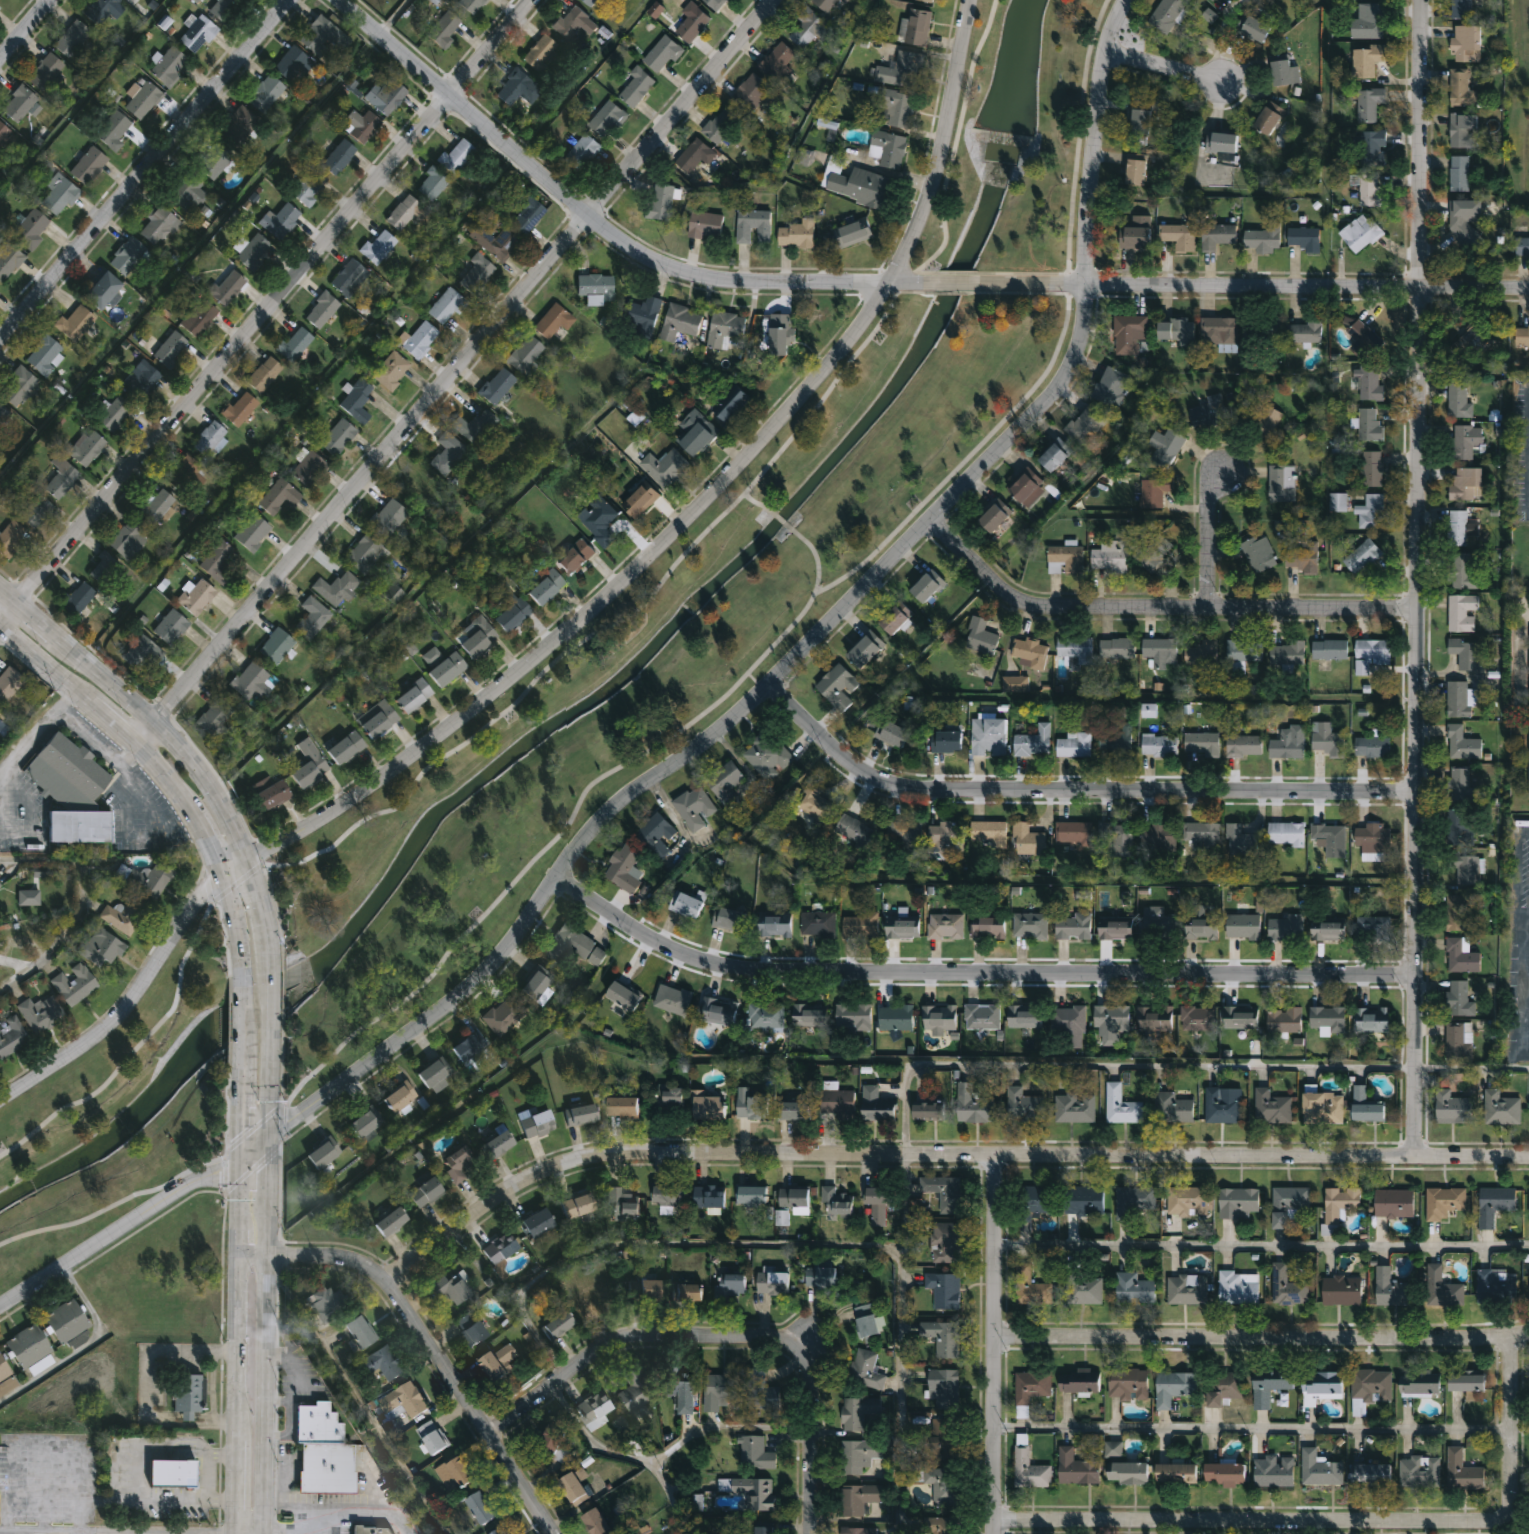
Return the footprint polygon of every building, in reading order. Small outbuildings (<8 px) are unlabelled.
[(80,12),(91,0),(118,0),(120,2),(97,27),(80,12)] [(203,7),(209,0),(239,0),(240,1),(221,23),(203,7)] [(456,4),(459,0),(485,0),(471,16),(456,4)] [(590,8),(581,0),(597,0),(590,8)] [(711,20),(686,44),(666,23),(691,0),(711,20)] [(714,11),(704,0),(725,0),(714,11)] [(812,1),(813,0),(848,0),(831,18),(812,1)] [(1147,24),(1162,0),(1189,0),(1166,36),(1147,24)] [(1451,17),(1451,0),(1473,0),(1473,17),(1451,17)] [(1382,39),(1352,39),(1352,3),(1382,3),(1382,39)] [(567,43),(551,28),(573,4),(598,26),(589,36),(581,28),(567,43)] [(931,11),(927,46),(904,43),(909,9),(931,11)] [(460,22),(447,37),(451,41),(442,51),(425,35),(447,10),(460,22)] [(815,35),(803,50),(787,36),(810,10),(835,32),(825,43),(815,35)] [(1235,30),(1244,13),(1270,27),(1261,44),(1235,30)] [(176,40),(200,14),(217,30),(193,55),(176,40)] [(318,49),(301,32),(319,15),(342,38),(328,51),(323,45),(318,49)] [(68,59),(52,46),(75,18),(91,31),(68,59)] [(1480,62),(1450,62),(1450,38),(1454,38),(1454,26),(1480,26),(1480,62)] [(521,61),(541,34),(557,46),(537,73),(521,61)] [(683,50),(659,76),(642,60),(665,34),(683,50)] [(798,56),(775,83),(757,67),(780,41),(798,56)] [(1353,79),(1352,45),(1385,44),(1385,61),(1374,61),(1374,79),(1353,79)] [(161,57),(170,46),(190,62),(168,88),(148,72),(155,64),(151,61),(157,54),(161,57)] [(306,59),(286,82),(271,69),(290,46),(306,59)] [(917,88),(883,83),(886,67),(894,69),(898,50),(922,55),(917,88)] [(25,79),(47,52),(63,65),(41,93),(25,79)] [(1294,81),(1276,88),(1267,65),(1285,58),(1294,81)] [(634,79),(629,73),(638,65),(655,85),(630,108),(618,94),(634,79)] [(1449,107),(1449,68),(1467,68),(1467,90),(1475,90),(1475,107),(1449,107)] [(493,95),(515,69),(541,91),(529,105),(518,96),(508,108),(493,95)] [(732,94),(753,73),(771,91),(751,112),(732,94)] [(283,89),(261,115),(243,100),(266,74),(283,89)] [(366,102),(386,76),(405,91),(384,117),(366,102)] [(162,95),(139,121),(123,107),(146,81),(162,95)] [(16,124),(0,110),(0,106),(20,84),(37,100),(16,124)] [(877,109),(879,90),(914,94),(910,129),(887,126),(889,110),(877,109)] [(1357,90),(1385,90),(1385,103),(1376,103),(1376,123),(1357,123),(1357,90)] [(615,125),(601,140),(586,126),(609,100),(627,117),(618,128),(615,125)] [(1267,102),(1284,113),(1270,137),(1253,126),(1267,102)] [(700,131),(725,105),(741,119),(716,145),(700,131)] [(258,123),(235,147),(217,131),(240,107),(258,123)] [(116,139),(121,144),(113,153),(92,134),(114,109),(130,124),(116,139)] [(1130,134),(1130,109),(1149,109),(1149,134),(1130,134)] [(380,124),(359,146),(337,125),(352,110),(359,118),(366,111),(380,124)] [(1449,148),(1449,114),(1475,114),(1475,148),(1449,148)] [(10,132),(0,143),(0,123),(10,132)] [(905,135),(902,167),(869,164),(871,132),(905,135)] [(1385,132),(1385,166),(1361,166),(1361,132),(1385,132)] [(1237,153),(1205,152),(1206,133),(1237,134),(1237,153)] [(600,149),(580,173),(563,159),(584,135),(600,149)] [(474,152),(450,176),(435,161),(458,137),(474,152)] [(702,162),(689,176),(674,162),(697,138),(716,155),(706,166),(702,162)] [(355,151),(332,177),(318,165),(342,139),(355,151)] [(212,181),(194,168),(213,142),(232,155),(212,181)] [(108,160),(85,187),(67,172),(90,145),(108,160)] [(1469,156),(1469,192),(1449,192),(1449,156),(1469,156)] [(1144,160),(1144,185),(1125,185),(1125,160),(1144,160)] [(830,172),(850,178),(853,167),(892,179),(883,208),(824,191),(830,172)] [(288,192),(312,168),(325,181),(310,196),(314,201),(305,209),(288,192)] [(412,186),(432,168),(446,183),(427,202),(412,186)] [(183,215),(163,195),(186,172),(205,192),(183,215)] [(1380,174),(1380,205),(1357,205),(1357,174),(1380,174)] [(79,193),(54,217),(38,201),(63,176),(79,193)] [(646,218),(652,183),(675,187),(669,222),(646,218)] [(381,219),(405,194),(419,207),(395,232),(381,219)] [(520,209),(515,204),(525,194),(545,211),(523,235),(508,222),(520,209)] [(1481,221),(1476,221),(1476,246),(1452,246),(1452,200),(1481,200),(1481,221)] [(277,241),(262,229),(285,202),(299,214),(277,241)] [(134,230),(159,206),(175,221),(150,246),(134,230)] [(37,235),(41,238),(30,251),(10,234),(32,208),(48,221),(37,235)] [(1382,228),(1360,254),(1338,237),(1360,210),(1382,228)] [(737,243),(737,211),(771,212),(770,243),(757,243),(757,229),(751,229),(751,243),(737,243)] [(722,238),(689,238),(689,213),(722,213),(722,238)] [(1119,247),(1119,226),(1132,226),(1132,216),(1149,216),(1149,247),(1119,247)] [(814,247),(778,247),(778,226),(801,226),(801,218),(814,218),(814,247)] [(836,227),(867,218),(872,238),(836,248),(834,239),(839,237),(836,227)] [(1279,250),(1244,250),(1244,230),(1264,230),(1264,222),(1279,222),(1279,250)] [(1194,224),(1194,251),(1175,251),(1175,240),(1158,240),(1158,224),(1194,224)] [(1216,251),(1201,251),(1201,224),(1236,224),(1236,242),(1216,242),(1216,251)] [(356,252),(379,227),(395,242),(373,266),(356,252)] [(467,235),(474,227),(490,241),(502,228),(518,242),(499,263),(467,235)] [(1288,227),(1318,227),(1318,250),(1288,250),(1288,227)] [(272,248),(249,272),(233,257),(256,233),(272,248)] [(148,255),(123,280),(104,261),(129,236),(148,255)] [(1515,236),(1528,236),(1528,255),(1515,255),(1515,236)] [(24,258),(0,282),(0,252),(9,243),(24,258)] [(494,270),(473,291),(455,273),(476,252),(494,270)] [(343,298),(326,281),(350,258),(367,275),(343,298)] [(203,291),(227,266),(244,282),(221,307),(203,291)] [(118,285),(95,311),(79,297),(102,270),(118,285)] [(575,295),(575,275),(611,275),(611,305),(584,305),(584,295),(575,295)] [(425,312),(448,287),(464,302),(441,327),(425,312)] [(338,305),(315,330),(300,316),(323,291),(338,305)] [(660,299),(649,340),(633,336),(636,325),(621,321),(626,301),(642,306),(645,295),(660,299)] [(176,323),(201,298),(216,312),(191,338),(176,323)] [(531,327),(554,303),(572,319),(549,344),(531,327)] [(695,335),(676,331),(673,342),(659,338),(667,303),(701,311),(695,335)] [(60,316),(63,319),(76,304),(94,319),(72,344),(51,326),(60,316)] [(726,350),(706,346),(712,310),(745,316),(741,338),(729,336),(726,350)] [(790,355),(768,355),(768,314),(790,314),(790,355)] [(1113,315),(1146,316),(1146,338),(1138,338),(1138,351),(1112,351),(1113,315)] [(1279,316),(1279,344),(1248,344),(1248,316),(1279,316)] [(1236,352),(1221,352),(1221,343),(1201,343),(1201,317),(1236,317),(1236,352)] [(1355,341),(1345,331),(1358,317),(1380,339),(1360,360),(1348,348),(1355,341)] [(1157,344),(1157,320),(1193,319),(1193,343),(1157,344)] [(1321,319),(1321,342),(1286,342),(1286,323),(1306,323),(1306,319),(1321,319)] [(1488,337),(1461,360),(1446,343),(1473,320),(1488,337)] [(437,334),(413,359),(399,346),(423,321),(437,334)] [(1514,324),(1528,324),(1528,345),(1514,345),(1514,324)] [(311,338),(290,364),(274,351),(294,325),(311,338)] [(185,342),(166,368),(150,357),(170,330),(185,342)] [(504,361),(526,334),(542,347),(520,374),(504,361)] [(64,352),(42,377),(22,360),(43,335),(64,352)] [(370,378),(389,350),(408,363),(388,391),(370,378)] [(280,369),(256,394),(242,381),(267,356),(280,369)] [(160,378),(137,403),(118,384),(141,360),(160,378)] [(1090,396),(1107,363),(1131,375),(1114,408),(1090,396)] [(12,408),(0,396),(0,390),(8,382),(5,378),(18,365),(36,384),(12,408)] [(1351,365),(1380,366),(1379,399),(1350,399),(1351,365)] [(478,394),(498,367),(514,378),(493,406),(478,394)] [(360,425),(336,405),(359,378),(373,390),(358,408),(368,416),(360,425)] [(1473,402),(1472,417),(1448,417),(1448,382),(1467,382),(1467,401),(1473,402)] [(711,410),(735,386),(749,400),(725,424),(711,410)] [(234,428),(219,415),(241,390),(255,403),(234,428)] [(1206,396),(1220,393),(1226,419),(1191,427),(1187,408),(1207,404),(1206,396)] [(110,434),(94,419),(114,397),(130,412),(110,434)] [(1065,431),(1085,403),(1105,417),(1085,445),(1065,431)] [(1249,431),(1264,403),(1282,413),(1267,441),(1249,431)] [(457,416),(467,425),(482,408),(496,420),(471,446),(449,425),(457,416)] [(718,432),(692,458),(676,441),(685,432),(678,424),(694,408),(718,432)] [(1376,408),(1376,423),(1383,423),(1383,440),(1358,440),(1358,408),(1376,408)] [(355,432),(331,458),(314,443),(338,417),(355,432)] [(228,435),(206,460),(188,446),(210,420),(228,435)] [(1483,425),(1483,449),(1472,449),(1472,459),(1448,459),(1448,445),(1453,445),(1453,425),(1483,425)] [(1150,459),(1155,450),(1146,445),(1154,430),(1163,435),(1168,427),(1186,437),(1167,469),(1150,459)] [(82,469),(64,453),(72,445),(75,447),(89,430),(104,443),(82,469)] [(428,464),(442,448),(434,442),(444,431),(466,450),(443,477),(428,464)] [(1071,453),(1052,474),(1037,461),(1056,440),(1071,453)] [(639,463),(649,453),(657,461),(672,447),(689,464),(664,488),(639,463)] [(304,489),(287,473),(308,450),(325,466),(304,489)] [(1382,451),(1382,486),(1363,486),(1363,451),(1382,451)] [(194,473),(202,480),(194,490),(184,481),(179,487),(165,475),(185,454),(199,467),(194,473)] [(54,501),(41,489),(56,472),(47,464),(55,455),(78,475),(54,501)] [(1268,465),(1288,465),(1288,502),(1268,502),(1268,465)] [(1449,500),(1449,468),(1481,468),(1481,500),(1449,500)] [(1007,489),(1029,469),(1041,482),(1039,484),(1045,491),(1026,509),(1007,489)] [(1173,476),(1173,492),(1162,492),(1162,508),(1141,508),(1141,476),(1173,476)] [(299,497),(290,507),(284,501),(268,517),(254,503),(279,477),(299,497)] [(659,496),(635,521),(620,506),(644,481),(659,496)] [(151,525),(136,510),(158,488),(173,503),(151,525)] [(1329,512),(1329,493),(1347,493),(1347,512),(1329,512)] [(614,539),(604,549),(579,522),(594,509),(589,503),(599,494),(618,515),(604,527),(614,539)] [(1383,528),(1355,528),(1355,506),(1365,506),(1365,494),(1383,494),(1383,528)] [(51,507),(31,530),(17,518),(37,495),(51,507)] [(407,514),(384,539),(366,523),(389,498),(407,514)] [(976,521),(998,498),(1012,512),(990,534),(976,521)] [(1467,546),(1448,546),(1448,510),(1467,510),(1467,546)] [(269,529),(247,553),(230,537),(252,513),(269,529)] [(105,543),(129,519),(147,537),(123,561),(105,543)] [(2,559),(0,557),(0,531),(9,520),(24,533),(2,559)] [(1239,544),(1263,532),(1278,563),(1254,574),(1239,544)] [(342,556),(366,533),(386,552),(362,576),(342,556)] [(1356,576),(1342,561),(1368,537),(1382,552),(1356,576)] [(555,564),(581,538),(594,552),(569,578),(555,564)] [(220,565),(230,575),(219,587),(195,565),(219,539),(233,551),(220,565)] [(1165,542),(1166,568),(1142,570),(1141,543),(1165,542)] [(1317,542),(1317,574),(1302,574),(1302,566),(1285,566),(1285,548),(1307,548),(1307,542),(1317,542)] [(1083,573),(1047,573),(1047,546),(1083,546),(1083,573)] [(1124,572),(1090,572),(1090,548),(1124,548),(1124,572)] [(119,569),(99,586),(84,569),(104,552),(119,569)] [(1451,588),(1451,553),(1474,553),(1474,588),(1451,588)] [(945,582),(923,604),(908,590),(930,568),(945,582)] [(564,583),(537,607),(525,593),(551,569),(564,583)] [(318,577),(328,587),(344,570),(359,583),(334,610),(309,587),(318,577)] [(192,618),(175,602),(198,577),(215,593),(192,618)] [(93,592),(74,618),(58,606),(77,580),(93,592)] [(298,606),(309,595),(330,616),(306,641),(292,627),(306,614),(298,606)] [(1474,631),(1448,631),(1448,595),(1477,595),(1477,612),(1474,612),(1474,631)] [(490,618),(519,596),(531,612),(502,634),(490,618)] [(876,622),(898,600),(912,614),(890,636),(876,622)] [(187,624),(166,647),(149,631),(170,608),(187,624)] [(963,649),(972,615),(987,619),(984,631),(998,635),(992,657),(963,649)] [(452,638),(479,616),(496,637),(469,659),(452,638)] [(294,644),(273,666),(255,650),(276,627),(294,644)] [(860,668),(845,654),(870,630),(884,644),(860,668)] [(162,652),(150,668),(142,662),(136,670),(120,658),(139,634),(162,652)] [(1043,669),(1009,662),(1015,635),(1048,642),(1043,669)] [(1056,638),(1091,638),(1091,668),(1068,668),(1068,657),(1056,657),(1056,638)] [(1176,638),(1176,666),(1156,666),(1156,658),(1141,658),(1141,638),(1176,638)] [(1458,669),(1458,654),(1447,654),(1447,638),(1480,638),(1480,669),(1458,669)] [(1184,664),(1184,647),(1200,647),(1200,639),(1217,639),(1217,664),(1184,664)] [(1099,640),(1130,640),(1130,657),(1099,657),(1099,640)] [(1226,661),(1226,640),(1261,640),(1261,661),(1226,661)] [(1269,665),(1269,644),(1287,644),(1287,640),(1304,640),(1304,665),(1269,665)] [(1347,659),(1311,659),(1311,640),(1347,640),(1347,659)] [(1386,667),(1368,667),(1365,667),(1365,669),(1365,672),(1365,677),(1350,677),(1351,641),(1362,641),(1386,641),(1386,667)] [(466,666),(439,690),(424,674),(452,650),(466,666)] [(270,680),(255,696),(253,694),(244,704),(226,686),(250,661),(270,680)] [(841,713),(814,686),(838,662),(858,682),(846,695),(853,701),(841,713)] [(4,704),(0,700),(0,674),(9,664),(26,680),(4,704)] [(392,701),(419,678),(431,693),(404,716),(392,701)] [(1467,681),(1467,690),(1475,690),(1475,706),(1471,706),(1471,717),(1447,717),(1447,681),(1467,681)] [(233,711),(212,737),(195,723),(216,697),(233,711)] [(355,715),(388,702),(397,725),(364,738),(355,715)] [(1005,717),(1005,755),(970,755),(970,717),(1005,717)] [(873,735),(883,718),(909,732),(899,749),(873,735)] [(1330,722),(1330,733),(1344,733),(1345,756),(1328,756),(1328,751),(1312,751),(1311,722),(1330,722)] [(1050,755),(1015,755),(1014,724),(1020,724),(1021,734),(1037,734),(1037,723),(1049,723),(1050,755)] [(1121,731),(1121,723),(1131,723),(1131,753),(1098,753),(1098,731),(1121,731)] [(1481,739),(1481,758),(1447,758),(1447,723),(1462,723),(1462,739),(1481,739)] [(1304,757),(1269,757),(1269,739),(1280,739),(1280,726),(1304,726),(1304,757)] [(793,757),(768,782),(740,753),(765,728),(793,757)] [(323,751),(354,730),(365,747),(334,767),(323,751)] [(960,731),(960,751),(930,751),(930,731),(960,731)] [(1056,756),(1056,738),(1065,738),(1065,732),(1091,732),(1091,756),(1056,756)] [(70,812),(49,812),(48,841),(109,841),(109,812),(94,812),(94,806),(90,803),(110,779),(88,761),(92,757),(79,747),(76,751),(54,733),(22,773),(70,812)] [(1205,751),(1184,751),(1184,733),(1218,733),(1218,757),(1205,757),(1205,751)] [(1176,756),(1141,755),(1141,734),(1177,735),(1176,756)] [(1262,735),(1262,755),(1226,755),(1226,735),(1262,735)] [(328,771),(296,789),(287,773),(305,763),(294,745),(308,737),(328,771)] [(1355,757),(1355,737),(1389,737),(1389,757),(1355,757)] [(727,810),(703,780),(730,759),(744,777),(730,788),(739,800),(727,810)] [(1469,768),(1469,801),(1448,801),(1448,768),(1469,768)] [(291,796),(259,816),(248,799),(280,779),(291,796)] [(833,805),(821,822),(795,804),(813,779),(823,786),(818,794),(833,805)] [(671,800),(699,784),(715,811),(702,819),(705,824),(690,833),(671,800)] [(1474,845),(1446,844),(1447,809),(1475,809),(1474,845)] [(670,849),(658,861),(632,834),(656,811),(677,831),(664,843),(670,849)] [(863,848),(833,831),(843,812),(874,829),(863,848)] [(916,821),(916,837),(886,837),(886,821),(916,821)] [(960,847),(927,847),(927,825),(937,825),(937,821),(960,821),(960,847)] [(1005,821),(1005,841),(969,841),(969,821),(1005,821)] [(1044,832),(1045,853),(1013,854),(1013,821),(1028,821),(1028,832),(1044,832)] [(1092,821),(1092,842),(1055,842),(1055,821),(1092,821)] [(1219,823),(1219,849),(1192,849),(1192,841),(1183,841),(1183,823),(1219,823)] [(1241,823),(1241,833),(1257,833),(1257,855),(1226,855),(1226,823),(1241,823)] [(1303,845),(1268,845),(1268,823),(1303,823),(1303,845)] [(1131,856),(1109,856),(1109,825),(1131,825),(1131,856)] [(1173,825),(1173,851),(1147,851),(1147,825),(1173,825)] [(1345,825),(1345,857),(1325,857),(1325,839),(1311,839),(1311,825),(1345,825)] [(1355,825),(1389,825),(1389,851),(1355,851),(1355,825)] [(632,893),(602,877),(621,841),(640,850),(631,867),(643,873),(632,893)] [(1478,853),(1478,884),(1447,884),(1447,853),(1478,853)] [(155,901),(119,880),(126,869),(145,880),(156,860),(173,870),(155,901)] [(667,907),(676,889),(703,902),(694,920),(667,907)] [(1445,930),(1445,894),(1469,894),(1469,930),(1445,930)] [(106,904),(121,913),(131,897),(147,907),(129,937),(98,917),(106,904)] [(739,932),(711,924),(715,905),(744,912),(739,932)] [(1206,906),(1206,914),(1216,914),(1216,939),(1185,939),(1185,906),(1206,906)] [(834,912),(834,934),(799,934),(799,912),(834,912)] [(1047,938),(1013,938),(1013,913),(1047,913),(1047,938)] [(1090,938),(1055,938),(1055,917),(1074,917),(1074,913),(1090,913),(1090,938)] [(756,936),(756,914),(790,914),(790,936),(756,936)] [(876,938),(841,938),(841,914),(876,914),(876,938)] [(962,938),(931,938),(931,914),(962,914),(962,938)] [(1176,936),(1143,937),(1142,914),(1175,914),(1176,936)] [(1259,938),(1225,938),(1225,914),(1259,914),(1259,938)] [(1287,918),(1287,914),(1303,914),(1303,938),(1267,938),(1267,918),(1287,918)] [(1356,915),(1390,915),(1390,941),(1356,941),(1356,915)] [(970,938),(970,917),(1004,917),(1004,938),(970,938)] [(918,936),(884,936),(884,918),(918,918),(918,936)] [(1097,938),(1097,920),(1131,920),(1131,938),(1097,938)] [(608,948),(598,966),(567,949),(559,964),(542,954),(560,922),(608,948)] [(1344,940),(1310,940),(1310,922),(1344,922),(1344,940)] [(125,946),(105,973),(76,950),(96,924),(125,946)] [(1478,971),(1446,971),(1446,936),(1467,936),(1467,952),(1478,952),(1478,971)] [(61,972),(69,982),(75,977),(70,969),(80,961),(99,986),(70,1007),(50,981),(61,972)] [(545,986),(552,992),(541,1007),(518,991),(536,966),(551,977),(545,986)] [(631,1011),(603,996),(612,980),(640,995),(631,1011)] [(1448,1016),(1448,980),(1467,980),(1467,1001),(1475,1001),(1475,1016),(1448,1016)] [(651,1004),(660,983),(690,996),(682,1017),(651,1004)] [(703,995),(737,1002),(732,1026),(699,1020),(703,995)] [(29,998),(34,1006),(53,996),(65,1018),(34,1035),(17,1005),(29,998)] [(749,1002),(782,1002),(782,1027),(749,1027),(749,1002)] [(834,1004),(870,1004),(870,1029),(834,1029),(834,1004)] [(912,1030),(878,1030),(878,1004),(912,1004),(912,1030)] [(955,1004),(955,1034),(924,1034),(924,1004),(955,1004)] [(999,1029),(966,1029),(966,1004),(999,1004),(999,1029)] [(1022,1010),(1041,1010),(1041,1028),(1008,1028),(1008,1004),(1022,1004),(1022,1010)] [(823,1005),(823,1025),(792,1025),(792,1005),(823,1005)] [(1096,1005),(1132,1005),(1132,1033),(1119,1033),(1120,1045),(1097,1045),(1096,1005)] [(1085,1006),(1085,1046),(1052,1046),(1052,1006),(1085,1006)] [(1139,1032),(1139,1006),(1172,1006),(1172,1032),(1139,1032)] [(1180,1006),(1212,1006),(1212,1030),(1180,1030),(1180,1006)] [(1257,1028),(1223,1028),(1223,1006),(1257,1006),(1257,1028)] [(1345,1006),(1345,1032),(1309,1032),(1309,1006),(1345,1006)] [(1355,1007),(1388,1007),(1388,1032),(1355,1032),(1355,1007)] [(1267,1032),(1267,1008),(1301,1008),(1301,1032),(1267,1032)] [(2,1060),(0,1057),(0,1021),(11,1012),(31,1039),(2,1060)] [(1471,1059),(1445,1059),(1445,1022),(1471,1022),(1471,1059)] [(482,1051),(471,1035),(450,1050),(461,1066),(482,1051)] [(414,1073),(439,1054),(451,1071),(426,1089),(414,1073)] [(1106,1081),(1121,1081),(1121,1101),(1142,1101),(1142,1122),(1106,1122),(1106,1081)] [(379,1096),(406,1082),(415,1099),(388,1113),(379,1096)] [(994,1098),(994,1121),(956,1121),(955,1082),(974,1082),(974,1098),(994,1098)] [(894,1120),(861,1120),(861,1084),(878,1084),(878,1099),(894,1099),(894,1120)] [(681,1085),(681,1116),(656,1116),(656,1085),(681,1085)] [(1008,1086),(1022,1086),(1022,1095),(1042,1095),(1042,1120),(1008,1120),(1008,1086)] [(1241,1097),(1241,1122),(1205,1122),(1205,1087),(1220,1087),(1220,1097),(1241,1097)] [(1290,1123),(1255,1123),(1255,1087),(1270,1087),(1270,1097),(1290,1097),(1290,1123)] [(1470,1097),(1470,1123),(1435,1123),(1435,1087),(1449,1087),(1449,1097),(1470,1097)] [(1484,1123),(1484,1089),(1499,1089),(1499,1097),(1520,1097),(1520,1123),(1484,1123)] [(839,1112),(820,1112),(820,1090),(854,1090),(854,1117),(839,1117),(839,1112)] [(721,1119),(690,1119),(690,1091),(721,1091),(721,1119)] [(1342,1123),(1302,1123),(1302,1093),(1342,1093),(1342,1123)] [(1094,1121),(1055,1121),(1055,1094),(1094,1094),(1094,1121)] [(1193,1121),(1154,1121),(1154,1095),(1193,1095),(1193,1121)] [(767,1117),(735,1117),(735,1096),(767,1096),(767,1117)] [(637,1097),(637,1117),(605,1117),(605,1097),(637,1097)] [(807,1099),(807,1119),(778,1119),(778,1099),(807,1099)] [(943,1119),(911,1119),(911,1102),(943,1102),(943,1119)] [(596,1120),(567,1127),(562,1109),(592,1103),(596,1120)] [(1384,1121),(1351,1121),(1351,1103),(1384,1103),(1384,1121)] [(345,1124),(370,1105),(381,1121),(357,1140),(345,1124)] [(526,1141),(517,1121),(545,1108),(554,1128),(526,1141)] [(481,1144),(503,1130),(512,1144),(490,1158),(481,1144)] [(315,1170),(304,1155),(328,1137),(339,1152),(315,1170)] [(449,1167),(443,1161),(459,1145),(478,1165),(456,1187),(443,1173),(449,1167)] [(406,1195),(429,1175),(443,1191),(420,1211),(406,1195)] [(939,1213),(940,1192),(920,1192),(920,1177),(960,1177),(960,1214),(939,1213)] [(650,1203),(650,1185),(681,1185),(681,1205),(674,1205),(674,1213),(659,1213),(659,1203),(650,1203)] [(725,1185),(725,1209),(692,1209),(692,1185),(725,1185)] [(766,1205),(736,1205),(736,1186),(766,1186),(766,1205)] [(836,1186),(836,1192),(852,1192),(852,1215),(823,1215),(823,1186),(836,1186)] [(609,1187),(620,1187),(620,1193),(637,1193),(637,1221),(609,1221),(609,1187)] [(864,1204),(864,1187),(893,1187),(893,1204),(885,1204),(885,1226),(871,1226),(871,1204),(864,1204)] [(1024,1187),(1050,1187),(1050,1214),(1024,1214),(1024,1187)] [(1102,1215),(1066,1215),(1066,1187),(1102,1187),(1102,1215)] [(1116,1220),(1116,1187),(1156,1187),(1156,1211),(1135,1211),(1135,1220),(1116,1220)] [(1167,1187),(1210,1187),(1210,1215),(1167,1215),(1167,1187)] [(1309,1187),(1309,1209),(1297,1209),(1297,1219),(1287,1219),(1287,1229),(1272,1229),(1272,1187),(1309,1187)] [(778,1207),(777,1188),(808,1188),(808,1213),(793,1213),(792,1207),(778,1207)] [(1258,1211),(1238,1211),(1238,1217),(1219,1217),(1219,1188),(1258,1188),(1258,1211)] [(1324,1225),(1324,1188),(1359,1188),(1359,1208),(1341,1208),(1341,1225),(1324,1225)] [(1465,1188),(1465,1210),(1447,1210),(1447,1221),(1426,1221),(1426,1188),(1465,1188)] [(1515,1209),(1494,1209),(1494,1229),(1479,1229),(1479,1188),(1515,1188),(1515,1209)] [(1412,1217),(1374,1217),(1374,1189),(1412,1189),(1412,1217)] [(593,1210),(565,1219),(560,1202),(588,1193),(593,1210)] [(371,1225),(395,1206),(407,1220),(383,1239),(371,1225)] [(517,1221),(541,1207),(552,1225),(528,1240),(517,1221)] [(776,1224),(777,1211),(787,1212),(787,1225),(776,1224)] [(959,1223),(959,1262),(932,1262),(932,1223),(959,1223)] [(517,1247),(492,1265),(480,1249),(505,1231),(517,1247)] [(1272,1262),(1287,1262),(1287,1282),(1307,1282),(1307,1304),(1272,1304),(1272,1262)] [(1022,1263),(1030,1263),(1030,1283),(1052,1283),(1052,1304),(1022,1304),(1022,1263)] [(1426,1264),(1442,1264),(1442,1274),(1449,1274),(1449,1284),(1464,1284),(1464,1306),(1426,1306),(1426,1264)] [(834,1286),(805,1286),(805,1266),(834,1266),(834,1286)] [(1375,1305),(1375,1266),(1390,1266),(1390,1282),(1412,1282),(1412,1305),(1375,1305)] [(1477,1268),(1514,1268),(1514,1302),(1477,1302),(1477,1268)] [(787,1272),(787,1296),(757,1296),(757,1272),(787,1272)] [(1137,1280),(1155,1280),(1155,1303),(1116,1303),(1116,1272),(1137,1272),(1137,1280)] [(1218,1304),(1218,1272),(1258,1272),(1258,1304),(1218,1304)] [(443,1275),(447,1280),(454,1274),(469,1293),(451,1308),(432,1285),(443,1275)] [(718,1296),(718,1274),(745,1274),(745,1296),(718,1296)] [(934,1309),(934,1288),(924,1288),(924,1274),(959,1274),(959,1309),(934,1309)] [(1168,1304),(1168,1274),(1207,1274),(1207,1304),(1168,1304)] [(1102,1304),(1068,1304),(1068,1276),(1102,1276),(1102,1304)] [(1360,1276),(1360,1304),(1322,1304),(1322,1276),(1360,1276)] [(575,1297),(585,1293),(583,1288),(603,1279),(613,1300),(583,1314),(575,1297)] [(658,1280),(658,1299),(625,1299),(625,1280),(658,1280)] [(305,1297),(328,1284),(344,1312),(321,1325),(305,1297)] [(671,1301),(671,1284),(701,1284),(701,1301),(671,1301)] [(91,1327),(75,1336),(57,1307),(73,1298),(91,1327)] [(879,1336),(855,1335),(856,1304),(874,1304),(874,1318),(880,1318),(879,1336)] [(75,1336),(60,1346),(42,1317),(57,1307),(75,1336)] [(573,1324),(549,1341),(539,1326),(563,1310),(573,1324)] [(484,1338),(466,1345),(456,1320),(474,1313),(484,1338)] [(341,1324),(357,1314),(373,1340),(357,1350),(341,1324)] [(936,1336),(919,1336),(919,1322),(959,1322),(959,1358),(936,1358),(936,1336)] [(20,1333),(32,1325),(51,1353),(49,1354),(55,1363),(44,1370),(20,1333)] [(44,1370),(33,1377),(28,1369),(22,1373),(3,1344),(20,1333),(44,1370)] [(367,1375),(358,1362),(383,1344),(402,1372),(387,1382),(377,1367),(367,1375)] [(513,1369),(494,1383),(476,1360),(490,1349),(493,1354),(507,1344),(517,1356),(508,1363),(513,1369)] [(875,1364),(886,1367),(882,1389),(849,1382),(855,1348),(877,1353),(875,1364)] [(12,1375),(0,1382),(0,1356),(12,1375)] [(629,1387),(622,1376),(638,1367),(655,1398),(626,1413),(616,1394),(629,1387)] [(661,1367),(693,1367),(692,1410),(679,1410),(680,1396),(661,1396),(661,1367)] [(739,1398),(727,1398),(727,1405),(718,1405),(718,1411),(704,1411),(705,1374),(722,1375),(723,1368),(740,1368),(739,1398)] [(780,1408),(748,1408),(748,1368),(765,1368),(765,1386),(780,1386),(780,1408)] [(1147,1399),(1108,1399),(1108,1368),(1147,1368),(1147,1399)] [(935,1400),(928,1400),(928,1369),(958,1369),(958,1408),(935,1408),(935,1400)] [(1099,1392),(1057,1392),(1057,1369),(1099,1369),(1099,1392)] [(1050,1396),(1029,1396),(1029,1406),(1022,1406),(1022,1418),(1015,1418),(1015,1370),(1050,1370),(1050,1396)] [(1391,1370),(1391,1400),(1352,1400),(1352,1370),(1391,1370)] [(1270,1390),(1270,1409),(1252,1409),(1252,1371),(1293,1371),(1293,1390),(1270,1390)] [(1156,1372),(1194,1372),(1194,1394),(1171,1394),(1171,1410),(1156,1410),(1156,1372)] [(1342,1372),(1342,1398),(1316,1398),(1316,1407),(1302,1407),(1302,1372),(1342,1372)] [(1439,1395),(1400,1396),(1400,1372),(1439,1372),(1439,1395)] [(1242,1399),(1222,1399),(1222,1407),(1205,1407),(1206,1373),(1243,1373),(1242,1399)] [(1484,1374),(1484,1392),(1447,1392),(1447,1374),(1484,1374)] [(181,1413),(172,1413),(173,1375),(201,1376),(201,1381),(205,1381),(205,1408),(200,1408),(200,1413),(192,1413),(192,1420),(181,1420),(181,1413)] [(401,1404),(384,1415),(376,1401),(409,1380),(428,1408),(411,1419),(401,1404)] [(603,1413),(607,1423),(586,1431),(575,1403),(602,1393),(609,1410),(603,1413)] [(864,1430),(841,1430),(841,1398),(880,1398),(880,1413),(864,1413),(864,1430)] [(344,1444),(301,1443),(297,1443),(298,1407),(316,1407),(316,1402),(329,1402),(328,1413),(335,1413),(335,1423),(344,1423),(344,1444)] [(953,1457),(929,1457),(929,1418),(953,1418),(953,1457)] [(416,1428),(435,1419),(448,1446),(429,1455),(416,1428)] [(562,1464),(534,1452),(548,1423),(565,1431),(558,1447),(567,1451),(562,1464)] [(1015,1487),(1015,1434),(1022,1434),(1022,1447),(1028,1447),(1028,1465),(1051,1465),(1051,1487),(1015,1487)] [(764,1435),(764,1452),(776,1452),(776,1469),(739,1469),(739,1435),(764,1435)] [(881,1440),(882,1458),(870,1458),(870,1473),(843,1474),(842,1441),(881,1440)] [(301,1443),(344,1444),(352,1444),(352,1472),(355,1472),(354,1493),(297,1492),(297,1471),(301,1471),(301,1443)] [(1058,1483),(1058,1446),(1073,1446),(1073,1461),(1099,1461),(1099,1483),(1058,1483)] [(1342,1484),(1302,1484),(1302,1447),(1317,1447),(1317,1461),(1342,1461),(1342,1484)] [(1447,1447),(1462,1447),(1462,1467),(1483,1467),(1483,1489),(1447,1489),(1447,1447)] [(473,1479),(452,1493),(435,1469),(456,1455),(473,1479)] [(1293,1486),(1253,1486),(1253,1456),(1293,1456),(1293,1486)] [(1439,1487),(1400,1487),(1400,1457),(1439,1457),(1439,1487)] [(147,1462),(177,1462),(192,1462),(192,1489),(177,1488),(146,1488),(147,1462)] [(1147,1484),(1107,1484),(1107,1462),(1147,1462),(1147,1484)] [(1154,1463),(1195,1463),(1195,1483),(1154,1483),(1154,1463)] [(1203,1463),(1244,1463),(1244,1485),(1203,1485),(1203,1463)] [(1390,1464),(1390,1485),(1352,1485),(1352,1464),(1390,1464)] [(923,1484),(923,1469),(955,1469),(955,1503),(933,1503),(933,1484),(923,1484)] [(556,1480),(572,1470),(589,1497),(574,1507),(556,1480)] [(718,1479),(774,1479),(774,1511),(748,1511),(748,1493),(718,1493),(718,1479)] [(881,1485),(881,1503),(864,1503),(864,1517),(840,1517),(840,1485),(881,1485)] [(496,1515),(480,1525),(463,1499),(479,1489),(496,1515)] [(598,1507),(610,1533),(588,1533),(580,1515),(598,1507)] [(950,1517),(951,1533),(932,1533),(924,1533),(924,1517),(950,1517)] [(501,1525),(506,1533),(486,1533),(501,1525)]
